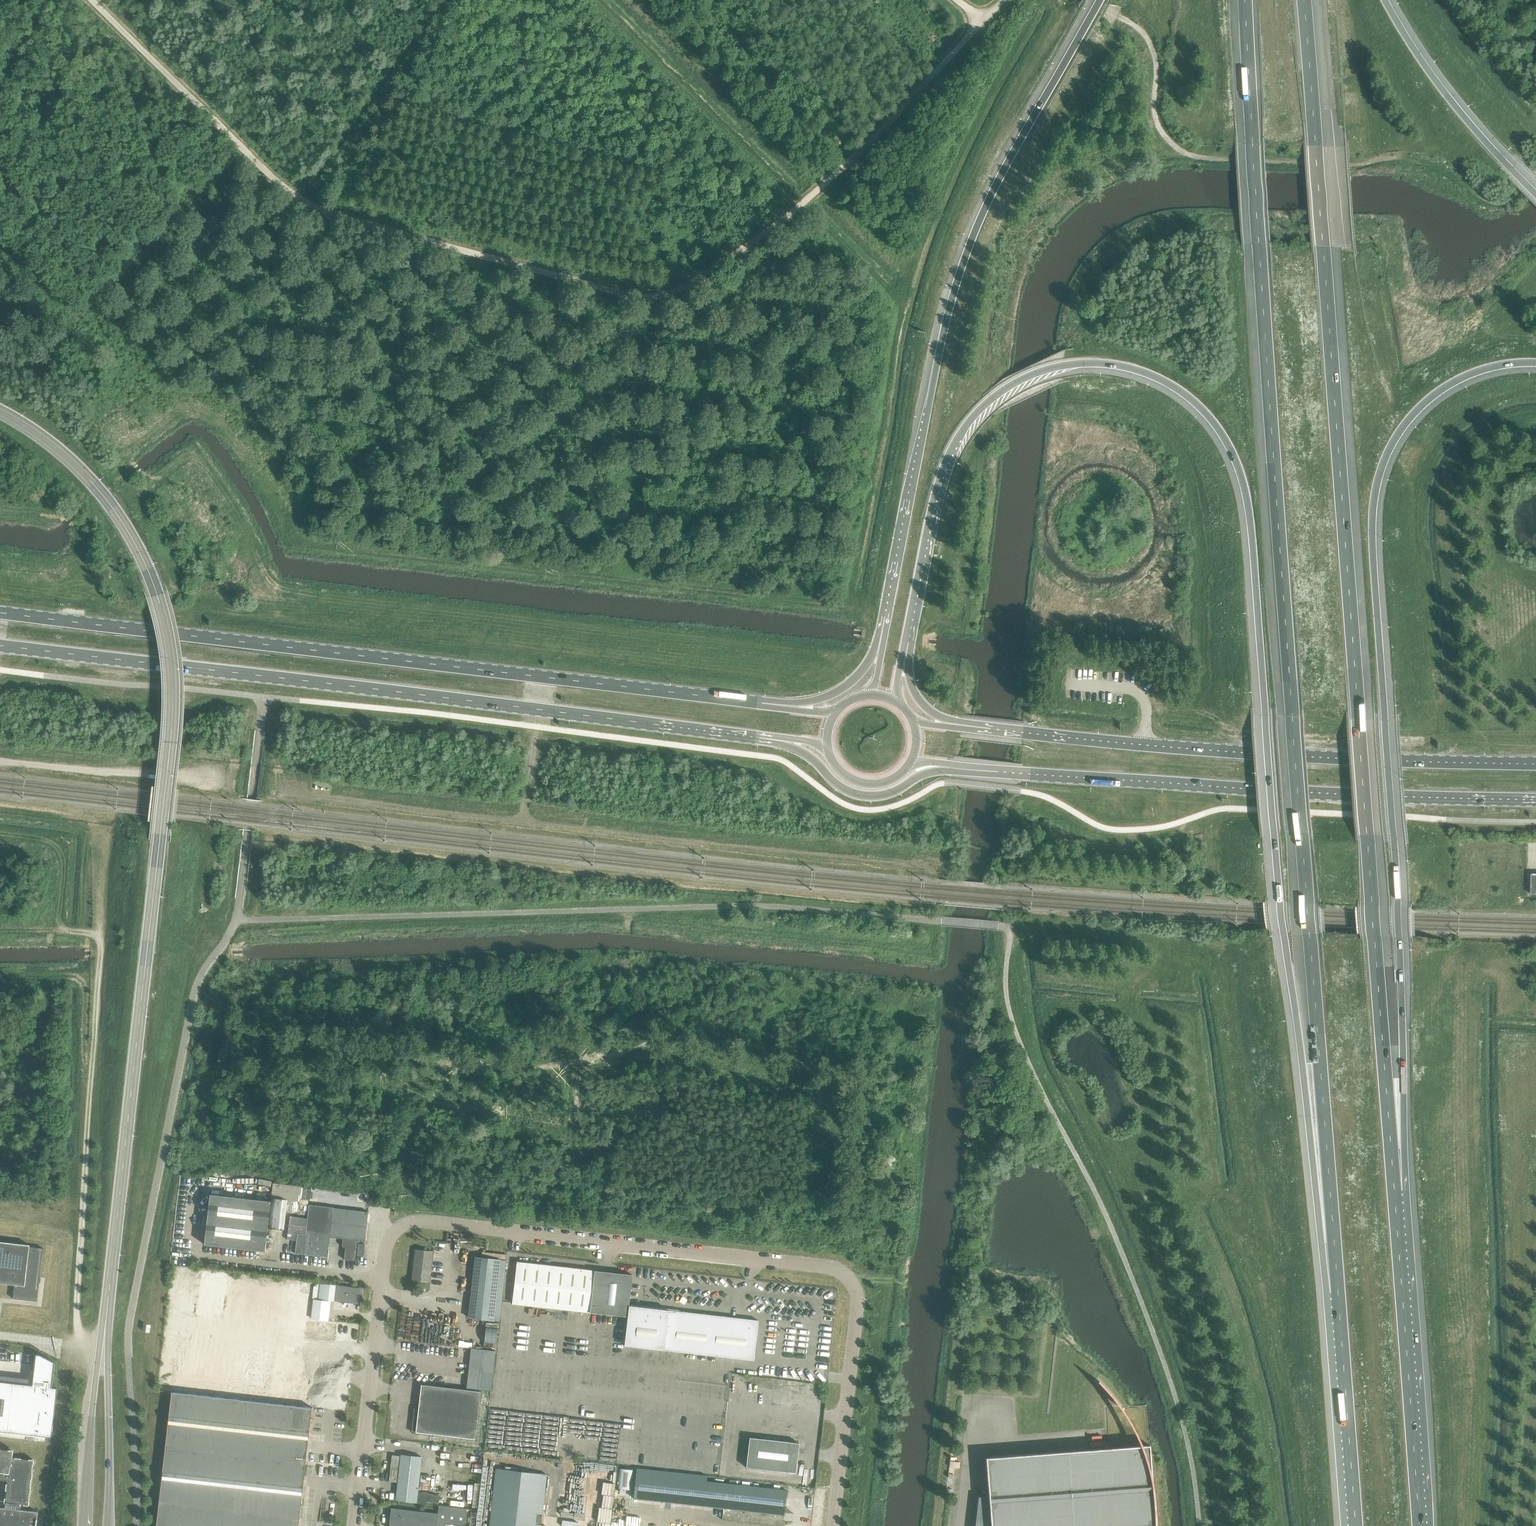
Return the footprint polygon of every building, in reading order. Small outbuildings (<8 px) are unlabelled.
[(282,1224),(285,1203),(210,1195),(204,1244),(265,1251),(268,1223),(282,1224)] [(287,1202),(286,1212),(297,1214),(308,1215),(306,1234),(297,1233),(295,1253),(303,1254),(327,1257),(330,1238),(343,1240),(342,1246),(343,1248),(345,1248),(344,1260),(355,1262),(358,1241),(365,1242),(368,1213),(333,1209),(333,1208),(309,1205),(298,1203),(298,1204),(287,1202)] [(14,1284),(13,1298),(37,1301),(43,1248),(29,1247),(29,1245),(0,1242),(0,1283),(14,1284)] [(357,1256),(364,1257),(365,1245),(358,1244),(357,1256)] [(416,1250),(412,1279),(429,1281),(433,1252),(416,1250)] [(493,1320),(499,1321),(506,1261),(500,1260),(476,1257),(469,1317),(493,1320)] [(627,1317),(624,1346),(753,1360),(758,1320),(629,1305),(632,1275),(517,1262),(512,1303),(627,1317)] [(334,1299),(358,1302),(360,1288),(336,1285),(334,1299)] [(314,1300),(311,1318),(325,1320),(328,1302),(314,1300)] [(466,1388),(491,1391),(495,1351),(471,1348),(466,1388)] [(52,1437),(57,1388),(52,1387),(55,1362),(40,1355),(36,1354),(34,1370),(32,1385),(0,1381),(0,1431),(52,1437)] [(412,1432),(475,1439),(480,1391),(421,1385),(418,1408),(414,1412),(412,1432)] [(171,1395),(157,1525),(299,1525),(299,1519),(305,1464),(311,1410),(171,1395)] [(749,1437),(746,1467),(795,1473),(799,1443),(749,1437)] [(1154,1499),(1152,1484),(1149,1445),(985,1458),(988,1496),(978,1497),(975,1525),(1156,1525),(1154,1499)] [(7,1481),(5,1502),(16,1503),(16,1509),(0,1508),(0,1525),(36,1525),(38,1512),(19,1510),(20,1504),(28,1505),(33,1460),(11,1458),(12,1451),(0,1449),(0,1480),(7,1481)] [(396,1500),(416,1502),(422,1457),(401,1455),(401,1456),(392,1455),(389,1481),(398,1482),(396,1500)] [(635,1498),(723,1508),(722,1519),(778,1525),(782,1525),(783,1518),(780,1518),(780,1514),(784,1515),(787,1491),(708,1481),(709,1476),(639,1468),(635,1498)] [(489,1525),(540,1525),(546,1474),(496,1469),(489,1525)] [(389,1525),(442,1525),(446,1523),(465,1525),(467,1509),(439,1506),(438,1513),(391,1508),(389,1525)]
